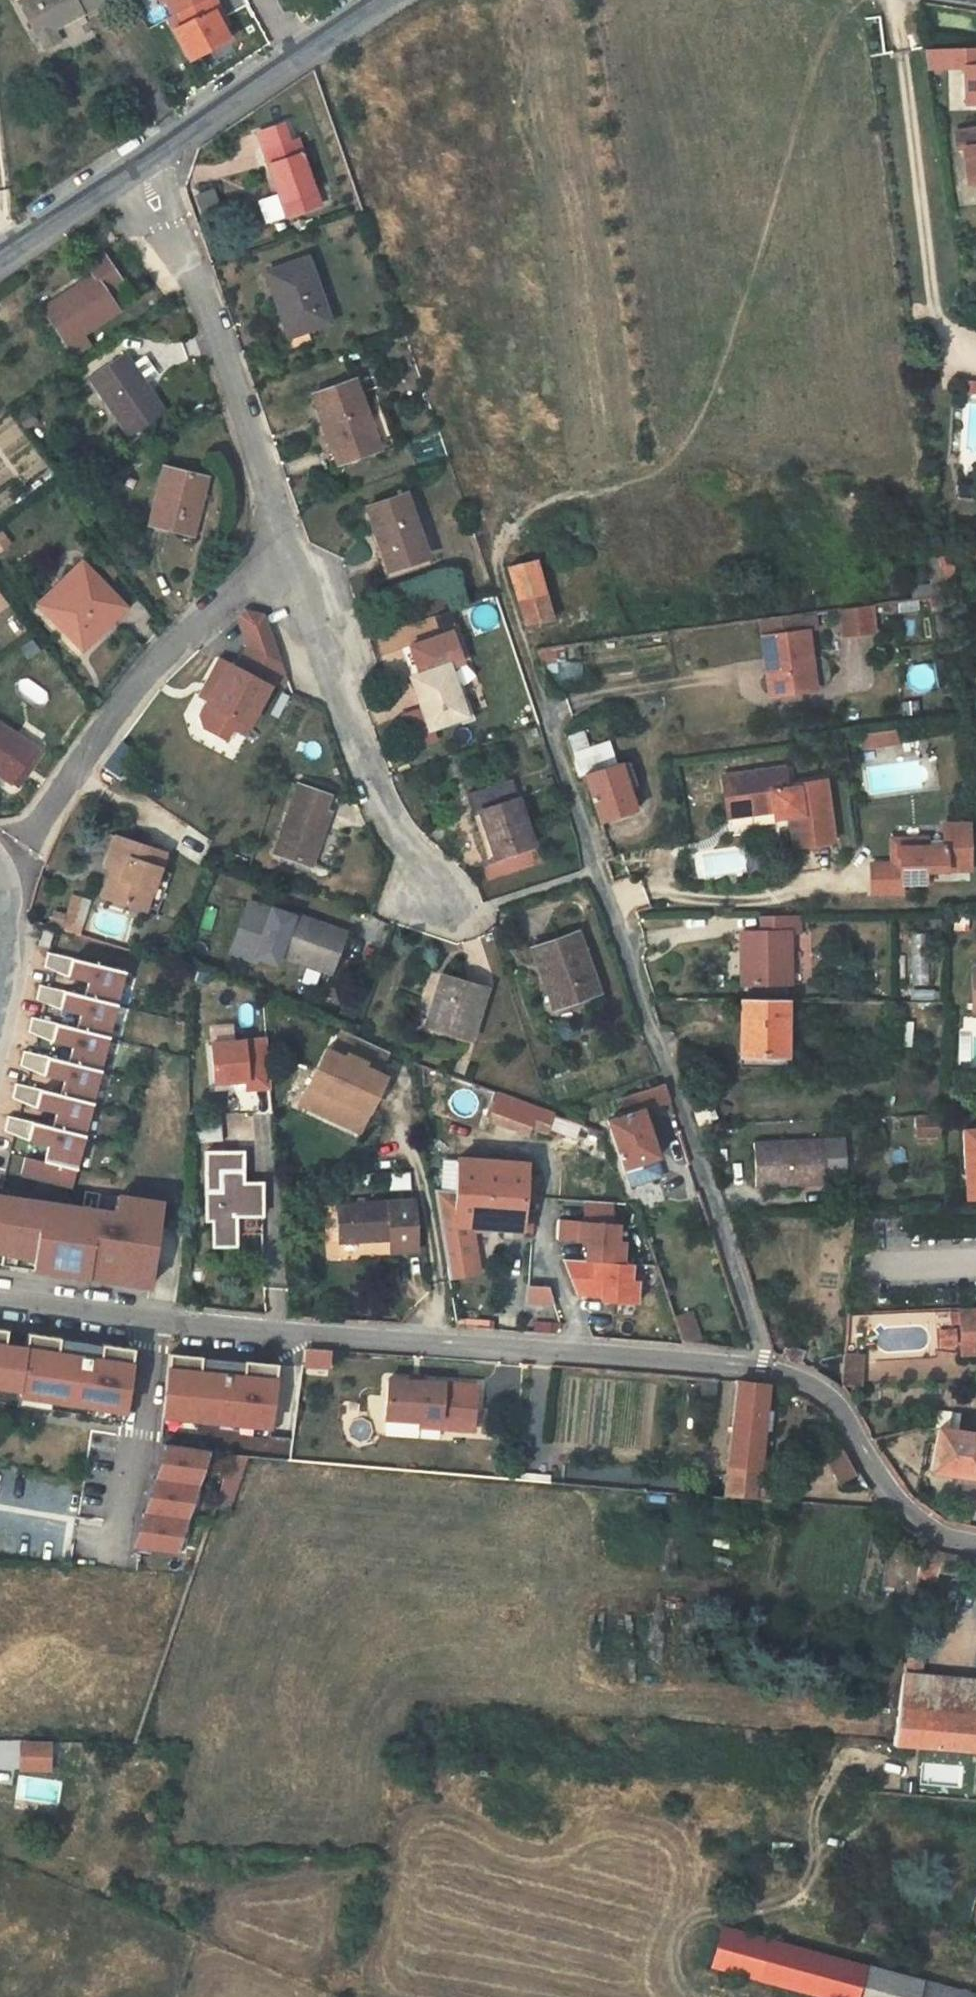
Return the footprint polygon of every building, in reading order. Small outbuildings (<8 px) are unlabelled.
[(105,0),(20,0),(46,50),(62,42),(55,29),(105,1),(105,0)] [(162,3),(167,1),(174,15),(179,12),(202,0),(161,0),(162,3)] [(179,12),(185,24),(174,30),(191,60),(229,39),(223,28),(214,12),(220,9),(215,0),(202,0),(179,12)] [(220,9),(214,12),(223,28),(229,25),(220,9)] [(961,65),(963,100),(975,100),(975,47),(927,49),(930,68),(949,66),(961,65)] [(949,66),(951,110),(975,109),(975,100),(963,100),(961,65),(949,66)] [(258,131),(265,150),(288,142),(282,124),(258,131)] [(975,182),(975,128),(954,131),(956,149),(963,148),(967,184),(975,182)] [(288,217),(320,205),(297,139),(288,142),(265,150),(288,217)] [(67,344),(82,334),(118,310),(106,293),(122,282),(104,254),(88,266),(94,275),(44,310),(67,344)] [(288,335),(306,329),(329,321),(307,258),(266,273),(288,335)] [(306,329),(288,335),(279,337),(283,349),(311,340),(306,329)] [(82,334),(67,344),(75,355),(90,345),(82,334)] [(131,436),(164,413),(145,385),(131,364),(125,354),(90,377),(131,436)] [(131,364),(145,385),(155,378),(141,357),(131,364)] [(337,462),(379,448),(356,380),(314,394),(337,462)] [(28,413),(21,418),(27,427),(34,422),(28,413)] [(29,467),(26,462),(17,468),(20,474),(29,467)] [(149,523),(192,534),(198,513),(192,510),(201,478),(164,469),(149,523)] [(389,569),(426,556),(405,495),(368,508),(389,569)] [(940,570),(938,557),(927,559),(930,581),(941,580),(940,570)] [(534,560),(508,567),(527,624),(553,617),(534,560)] [(75,601),(55,620),(82,648),(125,607),(83,564),(60,586),(75,601)] [(940,570),(941,580),(942,583),(955,581),(953,568),(940,570)] [(914,598),(938,594),(937,585),(912,588),(914,598)] [(75,601),(60,586),(41,605),(55,620),(75,601)] [(946,608),(943,594),(930,596),(933,610),(946,608)] [(804,612),(811,611),(831,609),(830,595),(803,599),(804,612)] [(876,630),(871,603),(840,608),(843,635),(876,630)] [(239,612),(250,644),(273,636),(265,612),(245,606),(239,612)] [(802,630),(807,630),(814,629),(811,611),(804,612),(800,613),(802,630)] [(800,613),(792,614),(759,618),(765,667),(769,666),(770,673),(766,673),(769,695),(815,688),(807,630),(802,630),(800,613)] [(952,638),(947,613),(933,616),(938,640),(952,638)] [(410,646),(421,676),(447,666),(448,667),(463,662),(452,631),(410,646)] [(250,644),(238,667),(269,683),(269,681),(287,676),(278,652),(273,636),(250,644)] [(555,649),(549,650),(551,662),(558,661),(555,649)] [(549,650),(536,651),(540,664),(551,662),(549,650)] [(205,725),(221,734),(227,723),(231,715),(248,723),(269,683),(238,667),(220,658),(201,694),(210,698),(202,714),(205,725)] [(551,662),(540,664),(543,672),(553,671),(551,662)] [(431,726),(464,714),(448,667),(447,666),(421,676),(414,678),(431,726)] [(501,727),(509,725),(505,712),(497,714),(501,727)] [(244,731),(248,723),(231,715),(227,723),(244,731)] [(37,748),(0,724),(0,774),(14,783),(37,748)] [(583,731),(564,738),(569,754),(588,748),(583,731)] [(894,732),(862,736),(864,751),(897,747),(894,732)] [(588,748),(569,754),(575,772),(577,778),(585,775),(584,773),(615,764),(608,741),(588,748)] [(19,787),(42,752),(37,748),(14,783),(19,787)] [(621,762),(615,764),(584,773),(585,775),(599,821),(636,809),(628,789),(637,786),(630,762),(622,764),(621,762)] [(726,797),(728,816),(774,810),(790,813),(794,845),(832,840),(825,780),(798,784),(798,788),(787,789),(785,784),(783,768),(748,773),(749,778),(735,780),(737,795),(726,797)] [(735,780),(734,774),(723,776),(726,797),(737,795),(735,780)] [(550,790),(557,788),(553,777),(547,780),(550,790)] [(495,858),(534,844),(511,778),(466,794),(488,855),(493,853),(495,858)] [(325,812),(329,797),(297,786),(286,821),(293,823),(282,854),(312,864),(329,813),(325,812)] [(293,823),(286,821),(276,852),(282,854),(293,823)] [(871,864),(872,893),(902,892),(901,882),(930,882),(929,870),(969,869),(968,823),(943,824),(944,846),(927,847),(927,838),(896,839),(897,857),(900,857),(900,863),(871,864)] [(123,871),(114,898),(155,913),(168,876),(159,872),(165,855),(115,837),(105,865),(113,868),(123,871)] [(123,871),(113,868),(104,895),(114,898),(123,871)] [(60,928),(78,933),(88,898),(71,893),(60,928)] [(257,923),(251,936),(249,943),(331,971),(344,932),(293,914),(289,927),(259,916),(257,923)] [(799,931),(799,915),(762,916),(761,931),(742,931),(741,983),(789,984),(789,931),(799,931)] [(251,936),(257,923),(248,919),(243,933),(251,936)] [(49,948),(55,932),(48,929),(45,940),(43,939),(41,945),(49,948)] [(553,1005),(598,990),(578,933),(533,949),(553,1005)] [(47,951),(44,966),(68,976),(70,973),(88,980),(84,995),(116,1004),(124,970),(47,951)] [(470,1039),(486,989),(442,976),(427,1026),(470,1039)] [(39,984),(36,998),(61,1009),(62,1005),(80,1012),(76,1027),(109,1035),(116,1004),(84,995),(39,984)] [(786,999),(741,998),(740,1053),(785,1054),(786,999)] [(31,1016),(28,1031),(52,1042),(54,1038),(72,1045),(68,1061),(100,1070),(109,1035),(76,1027),(31,1016)] [(327,1048),(307,1091),(313,1109),(343,1124),(361,1117),(381,1074),(375,1071),(385,1049),(352,1033),(344,1029),(333,1052),(327,1048)] [(216,1083),(247,1081),(248,1089),(271,1087),(268,1039),(213,1043),(216,1083)] [(23,1050),(20,1064),(45,1075),(46,1071),(64,1079),(60,1093),(92,1102),(100,1070),(68,1061),(23,1050)] [(785,1067),(785,1054),(740,1053),(739,1066),(785,1067)] [(647,1087),(648,1090),(657,1087),(656,1085),(655,1082),(653,1081),(649,1082),(647,1084),(647,1087)] [(15,1082),(12,1097),(37,1108),(38,1104),(56,1111),(52,1126),(85,1133),(92,1102),(60,1093),(15,1082)] [(641,1109),(670,1100),(665,1084),(657,1087),(648,1090),(637,1093),(641,1109)] [(301,1103),(313,1109),(307,1091),(301,1103)] [(606,1121),(611,1138),(622,1168),(657,1155),(641,1109),(637,1093),(622,1098),(627,1115),(606,1121)] [(536,1109),(500,1095),(491,1119),(527,1133),(530,1126),(536,1109)] [(223,1108),(223,1099),(197,1098),(197,1108),(223,1108)] [(552,1114),(547,1113),(536,1109),(530,1126),(545,1132),(552,1114)] [(7,1115),(4,1130),(28,1140),(30,1136),(48,1144),(44,1161),(76,1169),(85,1133),(52,1126),(7,1115)] [(940,1115),(915,1116),(916,1136),(941,1135),(940,1115)] [(221,1132),(221,1117),(195,1117),(195,1132),(221,1132)] [(355,1129),(361,1117),(343,1124),(355,1129)] [(965,1185),(975,1184),(975,1128),(963,1129),(965,1185)] [(842,1139),(822,1140),(823,1174),(843,1173),(842,1139)] [(823,1174),(822,1140),(753,1143),(755,1185),(824,1183),(823,1174)] [(205,1151),(206,1219),(213,1219),(213,1246),(236,1246),(236,1215),(262,1215),(262,1182),(243,1182),(243,1151),(205,1151)] [(44,1161),(25,1156),(21,1173),(72,1185),(76,1169),(44,1161)] [(524,1195),(525,1178),(526,1161),(458,1156),(456,1192),(435,1191),(440,1226),(472,1228),(507,1230),(519,1231),(532,1231),(533,1212),(534,1196),(524,1195)] [(524,1195),(534,1196),(535,1179),(525,1178),(524,1195)] [(966,1196),(975,1196),(975,1184),(965,1185),(966,1196)] [(12,1253),(34,1256),(32,1267),(67,1272),(69,1263),(89,1266),(89,1268),(105,1271),(106,1268),(121,1270),(119,1280),(150,1284),(162,1201),(131,1197),(130,1206),(116,1204),(115,1203),(114,1212),(112,1220),(10,1206),(12,1197),(12,1196),(0,1195),(0,1250),(12,1253)] [(117,1195),(116,1204),(130,1206),(131,1197),(117,1195)] [(114,1212),(12,1197),(10,1206),(112,1220),(114,1212)] [(415,1200),(338,1205),(340,1242),(390,1239),(391,1251),(417,1249),(415,1200)] [(583,1222),(557,1221),(556,1238),(587,1240),(586,1260),(621,1263),(623,1241),(617,1241),(618,1223),(611,1222),(612,1203),(585,1201),(583,1222)] [(472,1228),(440,1226),(447,1268),(478,1263),(472,1228)] [(519,1231),(507,1230),(506,1237),(519,1238),(519,1231)] [(34,1256),(12,1253),(10,1264),(32,1267),(34,1256)] [(586,1260),(571,1259),(570,1277),(577,1277),(576,1293),(602,1294),(602,1300),(638,1302),(639,1280),(632,1280),(633,1263),(621,1263),(586,1260)] [(89,1266),(69,1263),(67,1272),(88,1275),(89,1268),(89,1266)] [(478,1263),(447,1268),(449,1277),(479,1272),(478,1263)] [(121,1270),(106,1268),(105,1271),(104,1278),(119,1280),(121,1270)] [(540,1287),(519,1286),(519,1300),(539,1301),(540,1287)] [(959,1307),(949,1308),(950,1324),(959,1324),(959,1307)] [(959,1307),(959,1324),(961,1353),(975,1352),(975,1307),(959,1307)] [(682,1343),(700,1346),(690,1316),(673,1320),(682,1343)] [(0,1328),(0,1385),(18,1388),(18,1394),(50,1399),(51,1392),(92,1399),(90,1406),(125,1412),(135,1346),(102,1342),(98,1367),(88,1366),(90,1356),(57,1352),(58,1337),(28,1332),(27,1347),(3,1344),(5,1328),(0,1328)] [(329,1365),(330,1348),(305,1346),(303,1363),(329,1365)] [(782,1357),(800,1362),(804,1351),(792,1346),(790,1351),(785,1348),(782,1357)] [(202,1355),(169,1352),(164,1416),(196,1419),(196,1413),(239,1417),(239,1423),(270,1426),(278,1362),(245,1359),(243,1384),(229,1382),(230,1373),(201,1371),(202,1355)] [(859,1383),(861,1356),(847,1356),(845,1383),(859,1383)] [(476,1384),(388,1377),(385,1417),(420,1419),(420,1415),(439,1416),(438,1426),(473,1428),(476,1384)] [(712,1399),(715,1378),(703,1377),(700,1398),(712,1399)] [(759,1467),(769,1384),(736,1380),(728,1464),(759,1467)] [(951,1390),(951,1382),(941,1382),(941,1390),(951,1390)] [(439,1416),(420,1415),(420,1419),(420,1424),(438,1426),(439,1416)] [(935,1428),(930,1469),(975,1476),(975,1433),(935,1428)] [(839,1444),(843,1442),(836,1430),(825,1437),(832,1449),(839,1444)] [(198,1447),(164,1443),(161,1478),(187,1482),(196,1483),(198,1447)] [(856,1471),(839,1444),(832,1449),(827,1452),(843,1478),(856,1471)] [(246,1455),(233,1454),(215,1506),(227,1511),(234,1491),(246,1455)] [(756,1498),(757,1487),(759,1467),(728,1464),(727,1475),(725,1496),(756,1498)] [(856,1484),(874,1491),(861,1470),(856,1484)] [(187,1482),(155,1477),(150,1513),(177,1516),(185,1517),(187,1482)] [(757,1487),(756,1498),(779,1500),(780,1489),(757,1487)] [(177,1516),(144,1512),(139,1549),(173,1554),(177,1516)] [(902,1673),(922,1675),(924,1661),(904,1658),(902,1673)] [(975,1714),(975,1680),(922,1675),(902,1673),(900,1690),(898,1707),(975,1714)] [(898,1707),(893,1741),(893,1745),(906,1746),(975,1751),(975,1714),(898,1707)] [(48,1745),(18,1745),(18,1771),(48,1771),(48,1745)] [(906,1746),(893,1745),(889,1745),(888,1753),(906,1754),(906,1746)] [(146,1808),(146,1819),(150,1820),(152,1819),(154,1817),(155,1815),(155,1814),(155,1811),(153,1809),(151,1808),(148,1807),(146,1808)] [(889,1944),(894,1916),(883,1913),(877,1942),(889,1944)] [(942,1928),(944,1918),(927,1915),(925,1925),(942,1928)] [(964,1930),(968,1919),(959,1916),(956,1927),(964,1930)] [(837,1959),(724,1928),(713,1965),(828,1996),(857,1996),(865,1967),(837,1959)] [(932,1985),(865,1967),(857,1996),(973,1996),(932,1985)]
